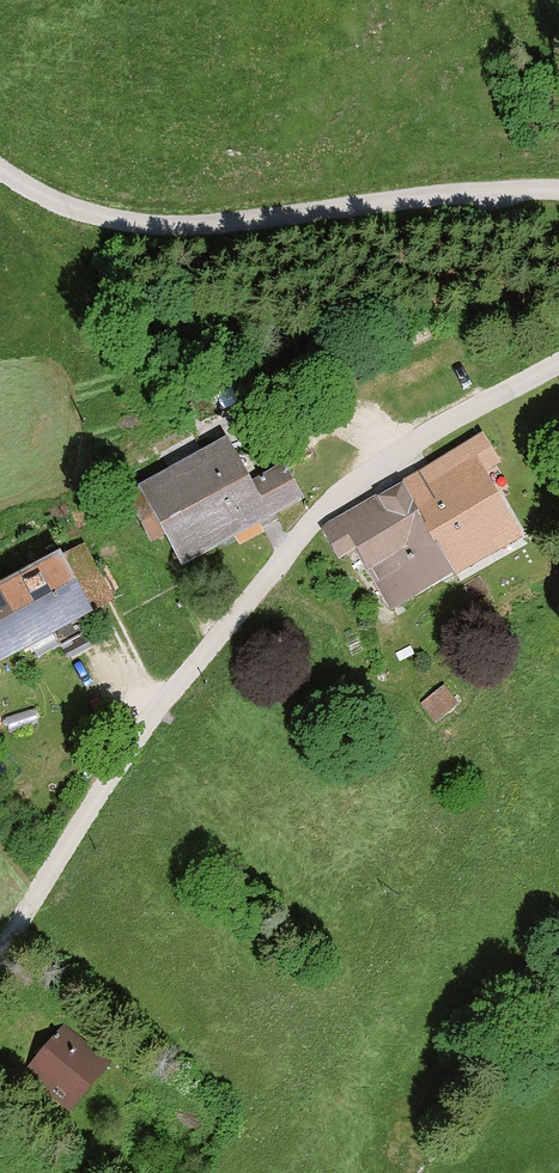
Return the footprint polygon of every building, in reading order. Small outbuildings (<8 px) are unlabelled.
[(495,461),(483,439),(401,486),(453,574),(517,536),(479,471),(495,461)] [(129,498),(151,538),(169,529),(185,559),(258,519),(262,528),(278,519),(273,511),(297,497),(282,469),(259,482),(243,454),(231,460),(223,446),(129,498)] [(453,574),(401,486),(324,531),(339,556),(355,547),(392,609),(453,574)] [(551,530),(558,542),(558,524),(551,530)] [(0,591),(0,660),(113,599),(85,546),(0,591)] [(442,688),(422,703),(436,721),(456,706),(442,688)] [(42,1058),(29,1073),(63,1102),(101,1058),(66,1029),(46,1053),(40,1048),(36,1053),(42,1058)]
